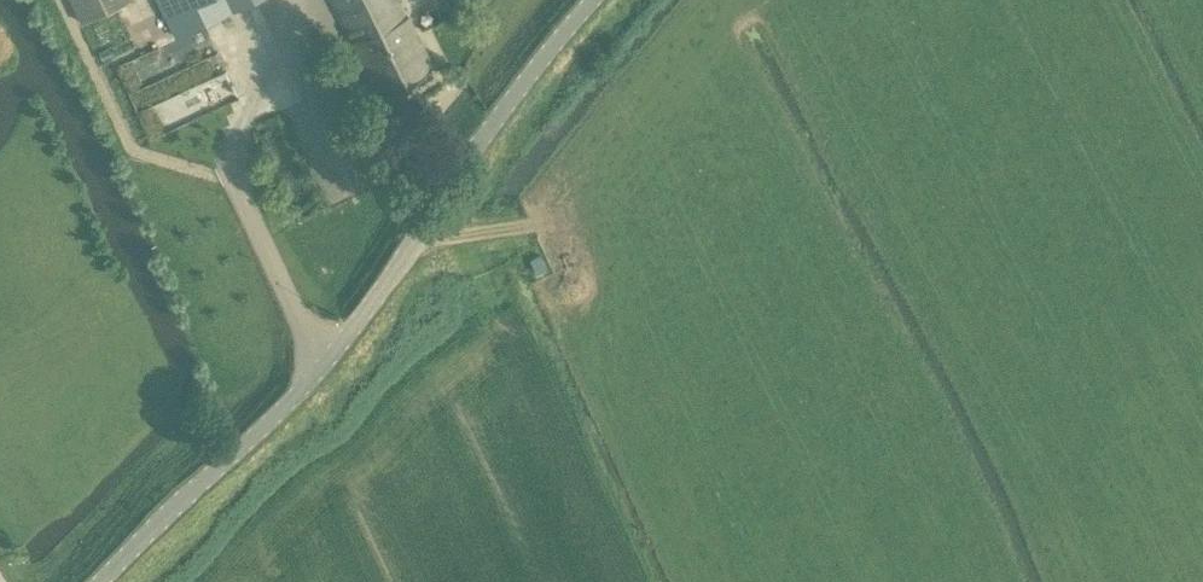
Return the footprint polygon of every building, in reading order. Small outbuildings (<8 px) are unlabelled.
[(81,23),(130,0),(70,0),(81,23)] [(167,16),(200,0),(159,0),(167,16)] [(232,12),(257,0),(226,0),(232,12)] [(382,99),(433,67),(400,0),(333,0),(382,99)]
